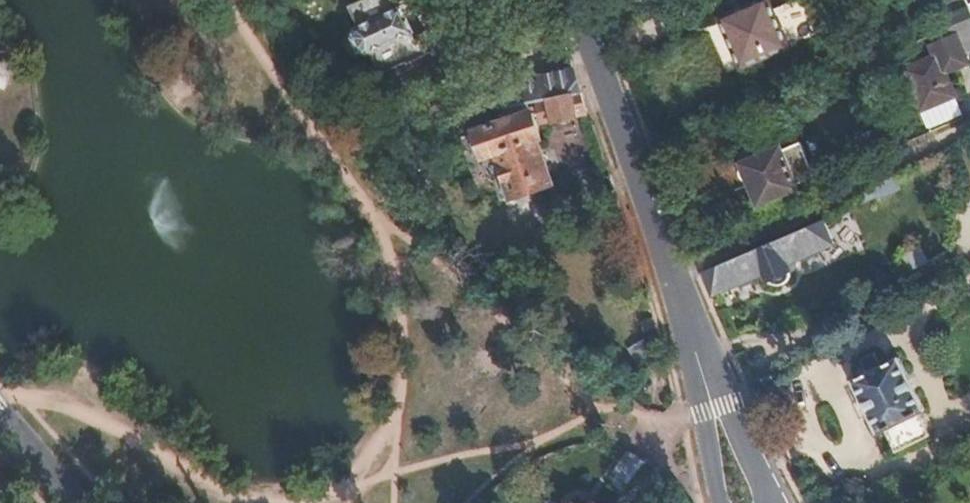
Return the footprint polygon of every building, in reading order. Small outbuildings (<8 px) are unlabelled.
[(426,30),(418,33),(402,0),(359,0),(351,4),(359,21),(353,35),(362,51),(374,51),(383,69),(406,59),(407,61),(435,48),(426,30)] [(718,19),(738,67),(765,55),(760,44),(780,35),(770,11),(769,12),(764,0),(758,0),(745,6),(744,3),(729,9),(731,13),(718,19)] [(946,14),(951,27),(969,19),(969,4),(946,14)] [(954,96),(945,73),(964,64),(952,36),(933,44),(938,57),(905,71),(922,110),(954,96)] [(6,89),(11,63),(0,61),(0,87),(6,89)] [(580,92),(572,68),(540,74),(540,81),(521,84),(521,88),(503,91),(505,106),(539,100),(580,92)] [(587,112),(583,100),(580,92),(539,100),(543,120),(587,112)] [(960,111),(954,96),(922,110),(928,125),(960,111)] [(542,142),(531,110),(478,127),(486,152),(497,149),(513,195),(552,182),(539,143),(542,142)] [(812,175),(797,142),(778,151),(777,148),(741,162),(737,166),(735,169),(735,173),(736,177),(740,178),(743,179),(747,179),(757,203),(794,187),(793,184),(812,175)] [(831,247),(821,223),(770,244),(701,272),(704,281),(711,297),(762,275),(765,279),(766,282),(767,284),(770,287),(773,289),(776,290),(779,290),(782,288),(785,286),(786,281),(785,275),(784,271),(783,267),(831,247)] [(925,411),(900,358),(882,366),(876,352),(856,362),(863,375),(854,379),(880,432),(886,430),(897,453),(930,437),(918,414),(925,411)] [(628,487),(644,460),(643,460),(635,456),(624,453),(623,452),(609,476),(628,487)]
